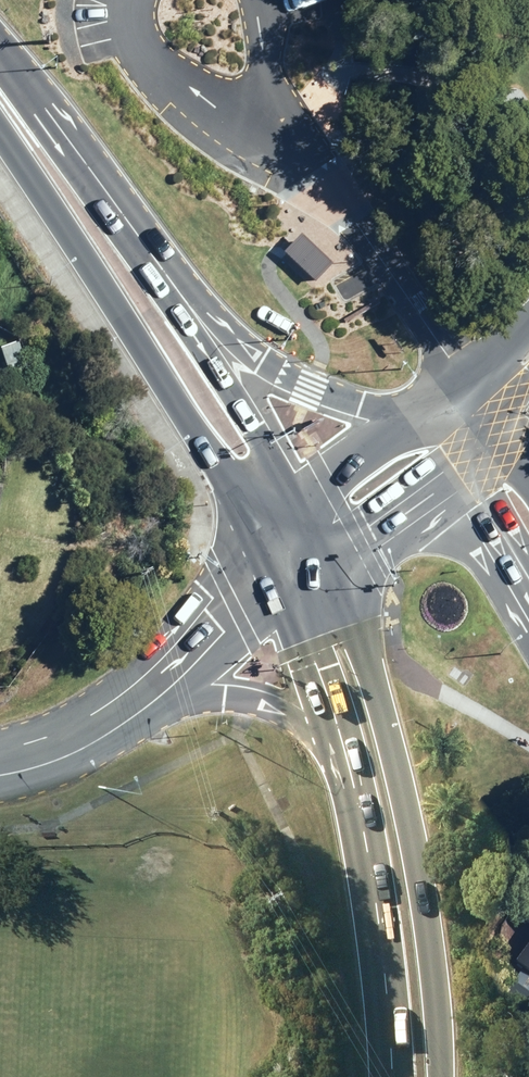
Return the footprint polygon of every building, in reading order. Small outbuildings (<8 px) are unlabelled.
[(5,371),(21,365),(14,342),(0,346),(0,354),(5,371)] [(517,915),(528,924),(528,899),(517,915)] [(512,958),(528,971),(528,935),(512,958)]
